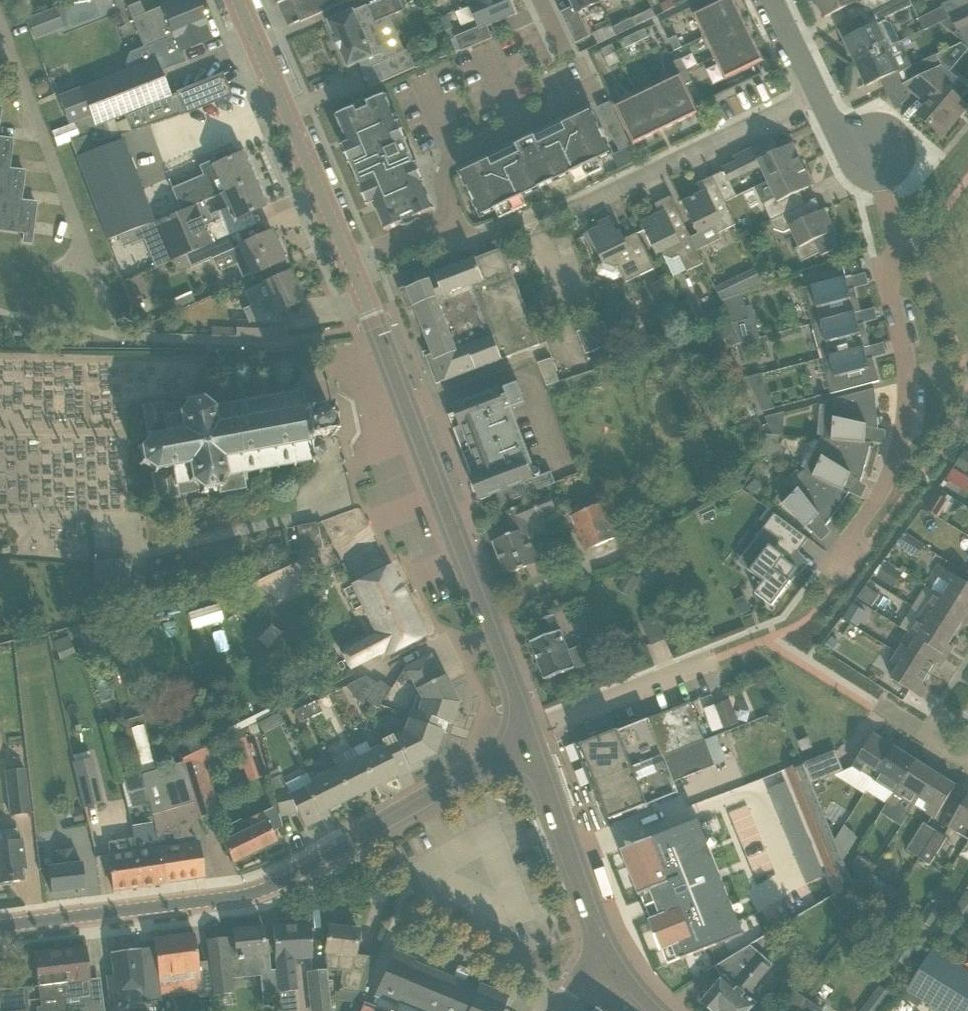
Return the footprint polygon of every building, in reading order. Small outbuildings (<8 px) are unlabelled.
[(77,17),(113,15),(112,0),(76,0),(77,17)] [(127,70),(155,59),(156,62),(182,52),(211,40),(205,25),(207,25),(197,0),(176,0),(145,13),(140,2),(128,6),(144,48),(129,53),(125,64),(127,70)] [(290,26),(301,21),(301,22),(319,14),(352,0),(275,0),(277,4),(286,1),(295,22),(290,25),(290,26)] [(370,87),(416,67),(408,49),(395,55),(380,20),(405,9),(402,0),(384,0),(348,15),(347,14),(329,22),(336,38),(334,39),(340,52),(341,51),(348,68),(360,63),(363,71),(377,65),(384,81),(370,87)] [(470,5),(472,9),(478,24),(479,27),(455,36),(461,51),(493,38),(491,34),(488,26),(515,15),(513,11),(509,0),(482,0),(470,5)] [(573,6),(560,12),(575,43),(590,36),(579,12),(600,2),(599,0),(570,0),(573,6)] [(733,0),(725,0),(695,15),(705,36),(742,18),(733,0)] [(824,17),(858,2),(857,0),(816,0),(824,17)] [(887,18),(912,6),(909,0),(895,0),(882,6),(887,18)] [(919,19),(924,31),(940,23),(949,19),(944,7),(919,19)] [(953,33),(967,27),(967,9),(940,23),(953,33)] [(636,26),(647,21),(643,14),(632,19),(636,26)] [(36,16),(26,20),(33,39),(44,35),(36,16)] [(752,39),(742,18),(705,36),(715,57),(752,39)] [(844,40),(856,64),(900,42),(891,23),(885,20),(844,40)] [(620,25),(612,28),(613,29),(616,36),(623,32),(620,25)] [(645,29),(633,35),(637,42),(649,37),(645,29)] [(637,42),(633,35),(622,40),(626,48),(637,42)] [(669,41),(674,52),(682,48),(677,37),(669,41)] [(752,39),(715,57),(725,78),(762,60),(752,39)] [(856,64),(866,86),(902,69),(908,82),(903,84),(904,85),(942,67),(936,55),(912,67),(900,42),(856,64)] [(613,45),(601,51),(605,59),(616,53),(613,45)] [(85,135),(100,141),(112,137),(106,123),(125,116),(131,131),(184,113),(184,114),(230,95),(221,75),(169,96),(160,71),(185,62),(182,52),(156,62),(155,59),(127,70),(58,98),(68,124),(75,122),(81,137),(85,135)] [(679,74),(687,70),(681,59),(673,63),(679,74)] [(904,85),(927,105),(919,115),(941,135),(966,106),(960,101),(967,91),(967,90),(952,76),(942,67),(904,85)] [(687,70),(679,74),(680,76),(684,86),(692,82),(687,70)] [(676,123),(697,113),(684,86),(680,76),(658,86),(676,123)] [(658,86),(638,96),(655,133),(676,123),(658,86)] [(396,123),(385,96),(338,116),(349,143),(342,146),(368,206),(375,203),(386,231),(433,211),(422,183),(424,182),(398,122),(396,123)] [(655,133),(638,96),(616,106),(634,143),(655,133)] [(598,107),(619,150),(622,149),(628,146),(631,145),(610,102),(598,107)] [(516,147),(461,173),(481,217),(612,154),(591,111),(535,137),(516,146),(516,147)] [(81,137),(70,141),(73,149),(76,157),(108,239),(117,235),(126,232),(128,232),(141,226),(154,222),(137,177),(122,139),(114,142),(91,151),(85,135),(81,137)] [(8,169),(11,140),(0,138),(0,169),(8,169)] [(712,177),(725,202),(737,196),(730,182),(761,166),(768,181),(802,164),(792,143),(778,150),(775,143),(773,144),(772,140),(734,158),(736,163),(723,169),(724,171),(712,177)] [(619,150),(612,154),(619,168),(635,160),(628,146),(622,149),(619,150)] [(202,175),(188,180),(199,203),(222,193),(253,180),(252,179),(253,178),(247,165),(242,154),(243,153),(243,152),(231,157),(228,149),(212,156),(214,159),(198,166),(202,175)] [(763,203),(771,221),(809,202),(805,204),(799,192),(808,187),(805,180),(809,178),(802,164),(768,181),(776,197),(763,203)] [(20,201),(24,171),(8,169),(0,169),(0,200),(20,201)] [(691,237),(697,250),(721,238),(719,233),(736,225),(725,202),(712,177),(696,184),(701,194),(683,203),(698,234),(691,237)] [(181,211),(154,222),(170,262),(171,261),(185,255),(216,242),(240,231),(240,230),(235,233),(230,221),(266,206),(265,205),(264,206),(253,180),(222,193),(228,207),(216,212),(209,215),(203,201),(199,203),(192,206),(181,211)] [(679,257),(687,272),(704,264),(697,250),(691,237),(671,197),(655,204),(659,214),(641,223),(650,241),(656,255),(662,252),(665,258),(674,259),(679,257)] [(809,202),(771,221),(775,229),(784,232),(791,228),(800,246),(795,248),(801,261),(821,252),(823,255),(838,248),(827,225),(831,223),(824,209),(822,210),(815,198),(809,202)] [(31,243),(35,203),(20,201),(0,200),(0,230),(24,233),(23,242),(31,243)] [(605,225),(584,235),(591,249),(595,247),(603,263),(604,263),(618,268),(621,273),(626,284),(654,269),(646,251),(637,233),(624,239),(621,233),(618,234),(610,218),(604,221),(605,225)] [(185,255),(171,261),(176,272),(190,266),(190,268),(228,251),(231,250),(238,247),(244,261),(236,264),(242,277),(250,274),(250,275),(265,268),(283,260),(271,232),(244,244),(239,233),(241,232),(240,231),(216,242),(185,255)] [(426,356),(436,384),(540,345),(503,248),(436,273),(434,268),(415,275),(418,285),(404,290),(410,306),(414,304),(433,354),(426,356)] [(723,301),(765,283),(758,267),(716,284),(723,301)] [(236,336),(269,337),(287,335),(286,320),(280,321),(277,313),(302,301),(289,271),(262,284),(269,298),(243,309),(248,322),(237,321),(237,328),(211,327),(211,336),(236,337),(236,336)] [(802,288),(812,324),(860,311),(854,288),(848,290),(845,278),(851,277),(851,275),(802,288)] [(742,294),(723,302),(731,318),(741,343),(751,341),(761,338),(752,306),(746,307),(743,295),(742,294)] [(812,324),(821,358),(869,346),(863,323),(857,325),(854,313),(860,312),(860,311),(812,324)] [(578,332),(586,353),(612,343),(604,322),(578,332)] [(821,358),(830,394),(879,381),(873,358),(867,360),(864,348),(870,346),(869,346),(821,358)] [(602,353),(605,362),(615,359),(612,349),(602,353)] [(551,358),(538,363),(547,386),(560,381),(551,358)] [(747,378),(763,411),(774,408),(771,397),(767,395),(762,374),(747,378)] [(525,403),(518,384),(498,391),(498,389),(453,406),(456,414),(449,417),(481,500),(518,486),(522,496),(555,483),(551,472),(532,479),(519,445),(509,418),(506,411),(525,403)] [(183,399),(185,402),(180,412),(178,403),(162,406),(161,402),(141,406),(146,434),(145,434),(147,437),(140,448),(137,447),(136,449),(140,450),(142,462),(139,464),(140,466),(143,464),(153,471),(153,474),(151,474),(156,502),(179,498),(178,495),(193,492),(200,489),(201,489),(200,493),(202,494),(203,490),(215,488),(218,491),(219,490),(220,492),(245,488),(243,473),(258,470),(258,473),(260,473),(260,470),(275,467),(275,470),(278,470),(277,467),(292,464),(293,467),(295,467),(294,464),(311,461),(312,464),(316,464),(318,463),(320,462),(321,461),(322,460),(324,459),(325,458),(326,456),(326,454),(327,453),(327,451),(327,449),(327,447),(326,445),(326,444),(322,438),(333,437),(333,434),(335,434),(334,430),(333,430),(330,412),(331,412),(330,408),(328,408),(328,406),(312,409),(312,405),(307,406),(304,390),(301,390),(301,387),(298,388),(299,391),(282,394),(282,391),(280,391),(280,394),(265,397),(265,394),(262,395),(263,398),(248,400),(247,397),(245,398),(246,401),(231,404),(230,401),(228,401),(229,404),(216,406),(216,405),(212,407),(203,399),(203,395),(201,395),(200,399),(200,396),(186,398),(187,401),(185,398),(183,399)] [(822,438),(865,442),(866,426),(878,429),(874,389),(825,402),(825,403),(822,438)] [(779,435),(767,434),(761,452),(780,460),(785,444),(779,442),(779,435)] [(804,471),(843,490),(850,476),(860,482),(871,443),(865,442),(822,438),(820,438),(820,439),(804,471)] [(967,472),(967,470),(967,455),(964,452),(955,465),(967,472)] [(776,498),(810,533),(811,532),(807,527),(819,516),(826,526),(849,492),(843,490),(804,471),(803,470),(802,472),(776,498)] [(755,479),(745,489),(752,495),(761,486),(755,479)] [(926,508),(940,517),(943,512),(948,515),(955,505),(935,493),(926,508)] [(515,533),(493,541),(506,575),(538,563),(531,545),(528,537),(522,522),(556,508),(550,494),(526,504),(507,512),(515,533)] [(572,516),(587,551),(616,538),(627,561),(652,550),(642,526),(627,533),(612,498),(572,516)] [(775,537),(749,571),(763,582),(755,593),(772,606),(790,582),(788,580),(796,568),(788,562),(795,552),(796,553),(808,538),(774,513),(763,528),(775,537)] [(297,526),(302,552),(322,548),(317,522),(297,526)] [(900,547),(918,558),(925,546),(907,535),(900,547)] [(93,563),(94,585),(131,583),(130,561),(93,563)] [(877,577),(894,588),(903,573),(886,563),(877,577)] [(967,614),(967,585),(937,565),(931,574),(953,588),(946,599),(945,599),(967,614)] [(340,652),(349,669),(385,650),(387,654),(424,635),(389,566),(352,585),(376,634),(340,652)] [(627,572),(617,589),(629,596),(639,579),(627,572)] [(858,598),(873,607),(880,595),(866,585),(858,598)] [(955,633),(962,622),(967,626),(967,623),(967,614),(945,599),(946,599),(935,592),(922,613),(955,633)] [(745,596),(735,601),(741,615),(751,610),(745,596)] [(844,617),(858,627),(868,613),(853,603),(844,617)] [(920,640),(947,657),(953,647),(948,644),(955,633),(922,613),(909,634),(920,640)] [(531,642),(545,680),(586,665),(580,647),(567,652),(553,615),(540,620),(546,636),(531,642)] [(643,622),(652,644),(665,639),(656,617),(643,622)] [(78,626),(86,656),(101,653),(93,622),(78,626)] [(832,636),(822,648),(830,654),(839,641),(832,636)] [(897,654),(929,674),(936,663),(941,666),(947,657),(920,640),(913,652),(902,645),(897,654)] [(408,665),(405,666),(410,678),(435,665),(430,654),(412,663),(408,665)] [(891,679),(921,698),(927,688),(922,685),(929,674),(897,654),(892,662),(899,667),(891,679)] [(435,665),(410,678),(415,688),(441,676),(435,665)] [(405,667),(395,681),(399,684),(410,678),(405,666),(405,667)] [(411,709),(410,712),(422,716),(450,725),(452,718),(458,703),(460,701),(455,692),(452,691),(448,683),(444,675),(441,676),(415,688),(419,695),(416,695),(413,703),(411,709)] [(365,700),(377,684),(365,676),(346,685),(352,698),(362,705),(365,700)] [(365,700),(377,708),(390,688),(379,681),(377,684),(365,700)] [(742,712),(749,709),(745,699),(737,701),(742,712)] [(304,706),(309,717),(321,712),(315,700),(304,706)] [(716,706),(725,728),(738,723),(729,701),(716,706)] [(603,775),(604,779),(705,739),(690,702),(580,746),(593,777),(603,775)] [(292,711),(298,723),(309,717),(304,706),(292,711)] [(410,712),(408,720),(419,724),(422,716),(410,712)] [(261,730),(281,722),(278,714),(258,723),(261,730)] [(144,715),(125,721),(139,772),(149,803),(150,803),(153,815),(154,818),(178,810),(196,805),(183,762),(159,769),(144,715)] [(422,716),(419,724),(442,732),(447,733),(450,725),(422,716)] [(403,732),(397,735),(414,770),(423,766),(420,760),(434,753),(435,751),(440,749),(438,743),(442,732),(419,724),(408,720),(405,728),(403,732)] [(230,742),(239,770),(263,762),(254,734),(251,735),(249,728),(236,733),(238,739),(230,742)] [(853,767),(873,780),(897,742),(888,737),(885,741),(873,734),(853,767)] [(392,735),(381,740),(382,742),(381,743),(397,775),(398,778),(414,770),(397,735),(393,737),(392,735)] [(597,789),(610,820),(678,793),(674,782),(727,761),(717,735),(705,740),(705,739),(604,779),(606,784),(597,789)] [(798,742),(802,751),(812,747),(808,738),(798,742)] [(873,780),(894,793),(914,760),(903,753),(906,748),(897,742),(873,780)] [(182,758),(183,762),(196,805),(200,818),(219,812),(204,763),(219,755),(213,743),(182,758)] [(358,754),(374,787),(397,775),(398,778),(397,775),(381,743),(370,748),(358,754)] [(334,766),(350,798),(374,787),(354,747),(343,753),(346,760),(334,766)] [(62,748),(49,751),(51,761),(64,758),(62,748)] [(811,782),(812,784),(822,780),(844,771),(836,750),(803,763),(807,774),(811,782)] [(85,807),(101,803),(90,758),(74,762),(85,807)] [(887,804),(896,810),(903,798),(914,805),(919,798),(938,768),(928,762),(925,767),(914,760),(894,793),(887,804)] [(803,763),(788,769),(793,780),(807,774),(803,763)] [(310,778),(329,815),(327,810),(350,798),(334,766),(310,778)] [(926,813),(935,818),(955,786),(944,779),(947,774),(938,768),(919,798),(931,806),(926,813)] [(5,772),(10,815),(30,813),(24,769),(5,772)] [(123,776),(133,808),(149,803),(139,772),(123,776)] [(297,812),(304,827),(329,815),(310,778),(307,773),(285,783),(280,774),(271,779),(275,793),(274,793),(277,805),(279,816),(297,812)] [(807,774),(793,780),(796,788),(811,782),(807,774)] [(822,780),(812,784),(814,791),(816,796),(827,791),(822,780)] [(811,782),(796,788),(800,797),(814,791),(812,784),(811,782)] [(814,791),(800,797),(803,805),(818,799),(816,796),(814,791)] [(949,827),(957,832),(962,825),(967,829),(967,796),(949,827)] [(818,799),(803,805),(807,814),(821,808),(818,799)] [(228,839),(222,842),(232,863),(276,842),(271,832),(282,827),(279,816),(277,805),(262,813),(246,820),(250,828),(228,839)] [(821,808),(807,814),(810,822),(825,816),(821,808)] [(178,810),(154,818),(154,822),(164,884),(203,878),(200,858),(197,842),(195,843),(186,831),(183,827),(178,810)] [(136,851),(141,888),(164,884),(154,822),(133,826),(131,811),(130,812),(133,832),(134,832),(137,851),(136,851)] [(825,816),(810,822),(814,831),(828,825),(825,816)] [(697,820),(621,851),(639,896),(641,895),(645,904),(647,903),(650,910),(648,911),(652,919),(650,920),(663,952),(665,951),(671,963),(744,932),(734,909),(729,911),(701,846),(706,844),(697,820)] [(907,849),(919,857),(936,831),(924,823),(907,849)] [(828,825),(814,831),(817,840),(832,833),(828,825)] [(11,885),(11,882),(22,881),(21,869),(25,869),(21,840),(18,841),(16,829),(12,830),(12,831),(15,831),(17,841),(0,843),(0,886),(11,885)] [(919,857),(930,864),(947,838),(936,831),(919,857)] [(832,833),(817,840),(821,848),(835,842),(835,841),(832,833)] [(842,859),(843,861),(854,843),(839,834),(835,841),(835,842),(839,850),(842,859)] [(835,842),(821,848),(824,857),(839,850),(835,842)] [(48,867),(51,893),(84,889),(81,863),(73,864),(71,849),(57,851),(58,866),(48,867)] [(839,850),(824,857),(827,865),(842,859),(839,850)] [(108,856),(114,892),(141,888),(136,851),(108,856)] [(865,883),(871,873),(875,867),(859,856),(852,867),(858,879),(865,883)] [(842,859),(827,865),(831,874),(846,868),(843,861),(842,859)] [(846,868),(831,874),(834,882),(849,876),(846,868)] [(865,883),(892,901),(898,891),(871,873),(865,883)] [(849,876),(834,882),(839,893),(853,885),(849,876)] [(853,885),(832,901),(845,918),(866,903),(853,885)] [(966,890),(955,909),(967,917),(967,892),(966,890)] [(921,920),(931,927),(940,913),(930,906),(921,920)] [(279,992),(297,991),(293,958),(311,957),(309,924),(273,925),(274,959),(275,959),(277,970),(279,992)] [(224,938),(207,940),(209,959),(210,968),(209,969),(212,994),(214,993),(214,996),(232,994),(230,978),(266,974),(265,959),(269,958),(267,940),(263,941),(262,926),(233,930),(234,939),(225,940),(224,938)] [(328,926),(324,954),(328,954),(326,969),(341,970),(339,990),(359,992),(370,957),(354,955),(357,930),(328,926)] [(158,977),(199,972),(194,934),(153,939),(154,947),(158,977)] [(904,941),(893,957),(904,965),(916,949),(904,941)] [(756,1004),(746,996),(773,964),(751,946),(750,946),(715,966),(715,967),(723,978),(702,1002),(712,1010),(750,1010),(756,1004)] [(154,947),(111,953),(114,975),(107,976),(111,1007),(128,1005),(126,987),(144,985),(143,979),(158,977),(154,947)] [(85,948),(62,950),(66,982),(63,983),(65,999),(90,996),(88,979),(87,968),(85,948)] [(938,1010),(967,1010),(967,970),(933,948),(906,991),(938,1010)] [(41,1010),(66,1010),(63,983),(66,982),(62,950),(34,954),(38,986),(41,1010)] [(506,996),(479,985),(477,990),(464,984),(467,977),(457,973),(454,981),(412,963),(413,960),(393,952),(385,970),(375,996),(381,998),(377,1008),(364,1002),(360,1010),(500,1010),(506,996)] [(311,1010),(331,1010),(326,969),(307,971),(311,1010)] [(26,987),(0,990),(0,1010),(28,1010),(26,987)] [(824,1010),(798,992),(787,1008),(791,1010),(824,1010)] [(91,1010),(104,1010),(103,1002),(91,1010)]
